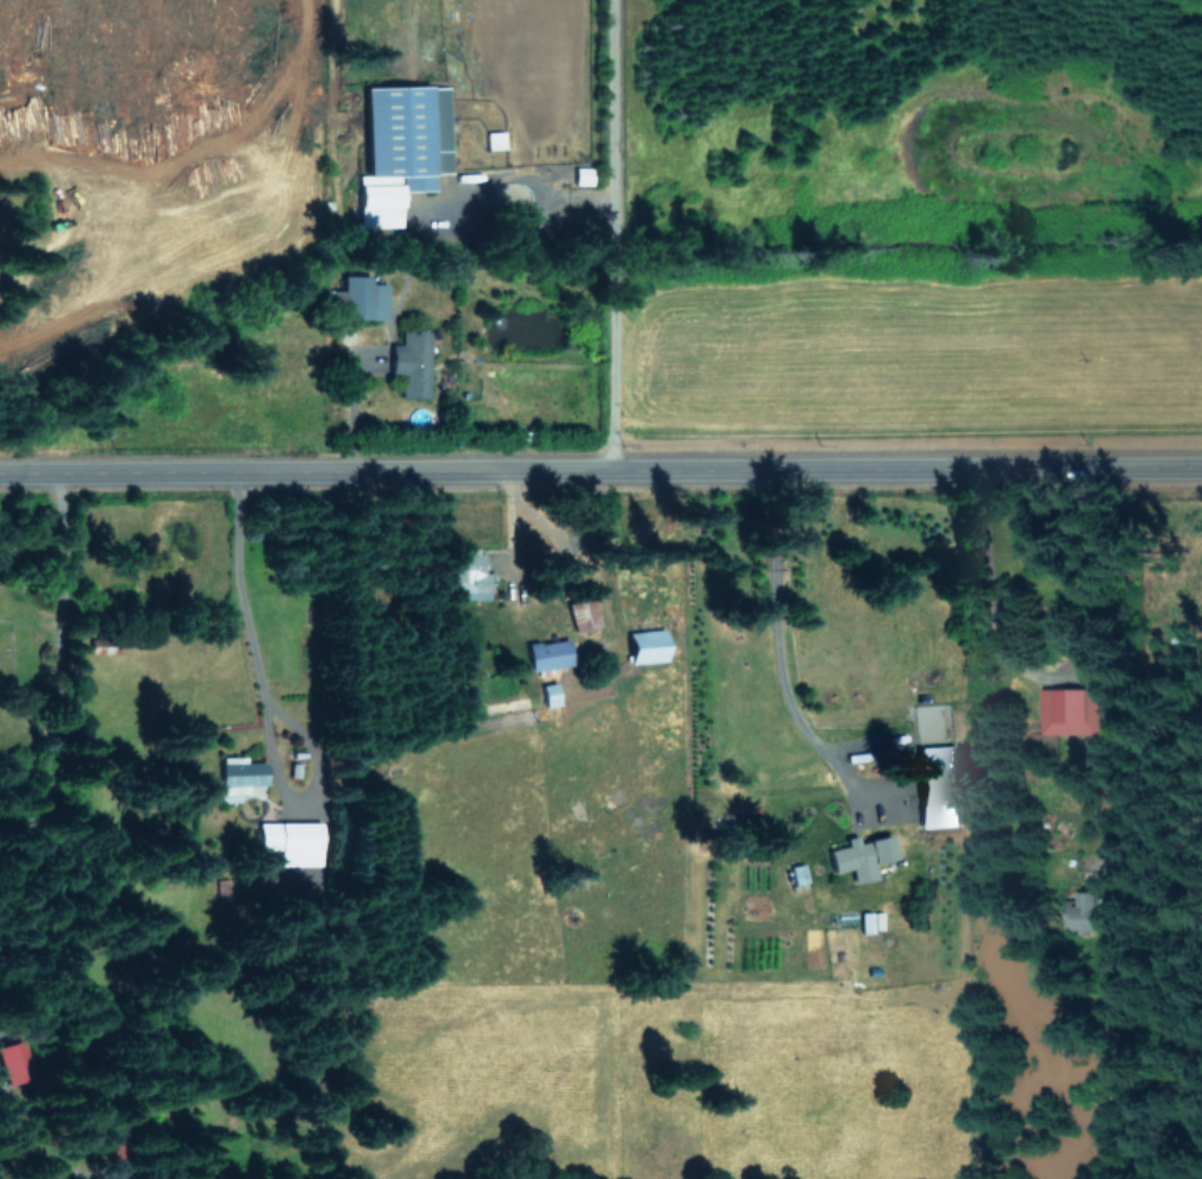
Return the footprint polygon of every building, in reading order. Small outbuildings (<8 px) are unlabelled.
[(362,87),(363,174),(355,174),(356,226),(399,225),(398,191),(430,190),(429,172),(449,172),(448,86),(362,87)] [(503,130),(485,131),(486,149),(503,148),(503,130)] [(590,185),(590,166),(573,166),(573,184),(590,185)] [(384,317),(385,282),(367,282),(367,274),(338,273),(338,316),(384,317)] [(428,330),(399,329),(398,343),(388,343),(387,372),(399,373),(399,396),(427,397),(428,330)] [(543,540),(525,540),(525,556),(543,555),(543,540)] [(491,598),(490,571),(481,571),(481,553),(454,554),(455,599),(491,598)] [(572,630),(598,625),(592,594),(566,599),(572,630)] [(627,661),(664,660),(663,628),(626,629),(627,661)] [(525,643),(530,672),(571,665),(567,636),(525,643)] [(544,706),(559,703),(555,681),(540,683),(544,706)] [(1098,732),(1097,686),(1039,687),(1040,733),(1098,732)] [(953,745),(914,746),(916,826),(955,825),(953,745)] [(219,756),(219,784),(265,783),(265,761),(243,761),(243,755),(219,756)] [(317,820),(254,821),(255,848),(276,847),(276,865),(317,864),(317,820)] [(874,878),(871,862),(893,857),(889,834),(856,840),(855,834),(843,836),(845,845),(826,849),(830,871),(849,868),(852,882),(874,878)] [(1095,928),(1095,907),(1065,906),(1065,928),(1095,928)]
